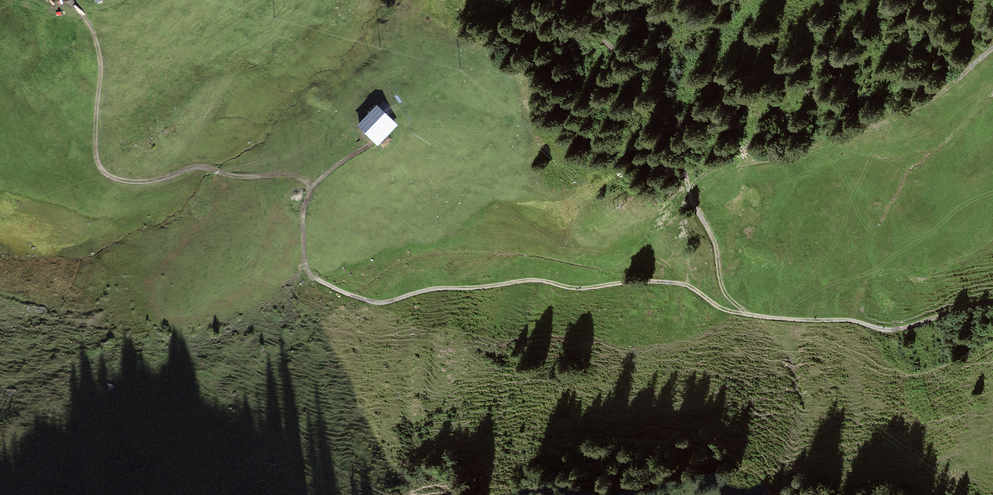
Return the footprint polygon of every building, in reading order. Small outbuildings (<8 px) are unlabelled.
[(359,124),(376,142),(394,126),(377,108),(359,124)]
